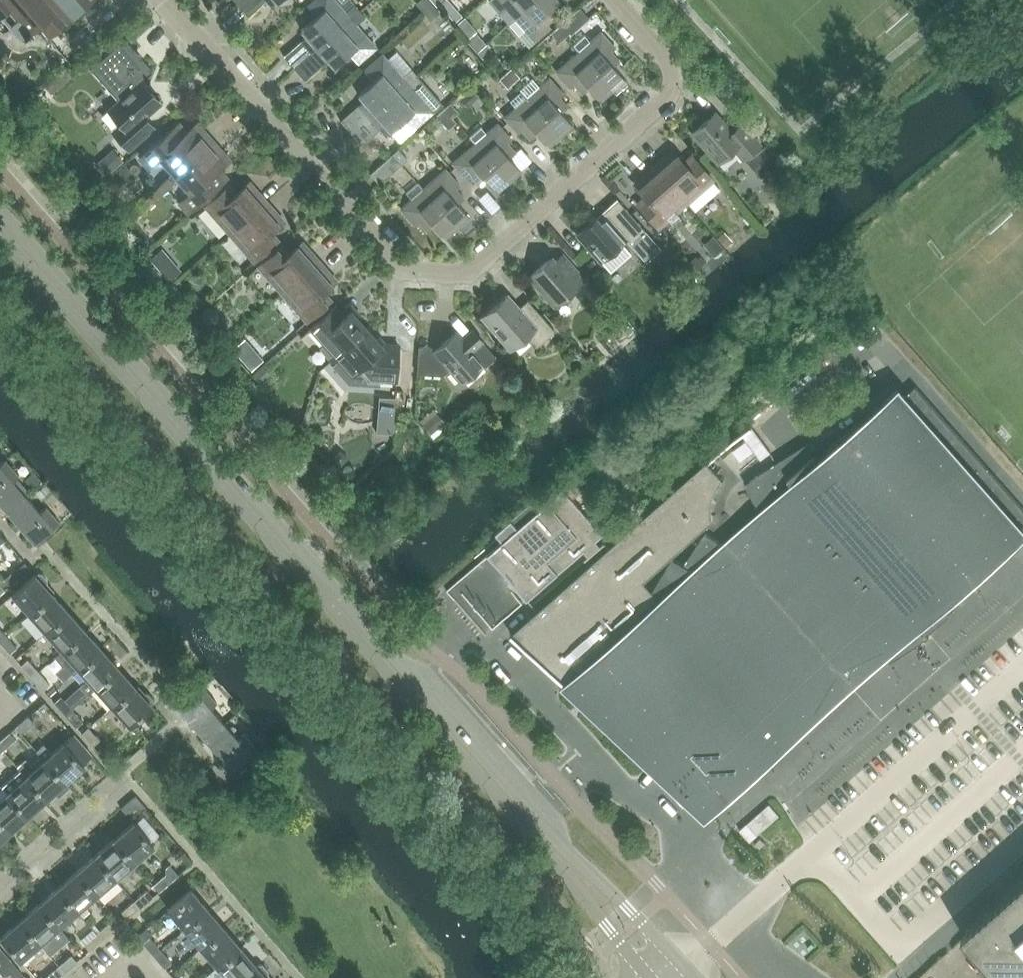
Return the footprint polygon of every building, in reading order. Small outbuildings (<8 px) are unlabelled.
[(1,15),(23,40),(32,33),(31,32),(38,26),(49,39),(93,0),(30,0),(29,1),(29,0),(0,0),(0,16),(1,15)] [(236,3),(247,16),(265,0),(240,0),(236,3)] [(293,68),(359,11),(353,4),(344,13),(333,0),(312,0),(306,6),(315,16),(300,29),(306,36),(282,57),(293,68)] [(415,2),(423,11),(432,3),(429,0),(417,0),(415,2)] [(508,24),(536,0),(497,0),(503,7),(497,12),(508,24)] [(508,24),(518,36),(524,30),(534,41),(549,27),(546,23),(555,15),(550,9),(558,2),(557,0),(536,0),(508,24)] [(432,3),(423,11),(430,20),(439,11),(432,3)] [(461,15),(453,6),(446,12),(454,22),(461,15)] [(578,8),(556,27),(564,36),(568,33),(569,34),(587,18),(578,8)] [(359,11),(293,68),(303,81),(327,60),(332,66),(347,53),(357,64),(375,48),(355,25),(364,17),(359,11)] [(556,27),(549,33),(558,42),(564,36),(556,27)] [(571,46),(576,52),(611,91),(623,80),(618,75),(619,74),(612,66),(618,60),(610,51),(614,48),(599,32),(589,41),(583,35),(571,46)] [(467,41),(477,51),(486,43),(477,33),(467,41)] [(90,69),(118,101),(141,82),(152,72),(124,39),(90,69)] [(486,43),(477,51),(482,58),(492,50),(486,43)] [(611,91),(576,52),(554,71),(569,87),(572,84),(580,94),(587,88),(595,97),(595,96),(599,101),(611,91)] [(362,101),(339,121),(349,133),(415,76),(395,53),(386,60),(381,54),(362,70),(372,80),(367,84),(356,94),(362,101)] [(511,67),(505,73),(514,82),(520,77),(511,67)] [(514,82),(505,73),(499,78),(508,87),(514,82)] [(415,76),(349,133),(360,145),(383,125),(389,132),(391,130),(399,140),(413,128),(440,104),(415,76)] [(532,78),(518,90),(520,92),(525,97),(559,136),(571,126),(566,121),(567,120),(559,112),(565,106),(558,98),(562,94),(547,77),(538,85),(532,78)] [(141,82),(118,101),(107,110),(119,124),(111,131),(128,150),(153,128),(144,118),(160,104),(141,82)] [(514,106),(502,117),(517,133),(521,130),(528,139),(534,134),(542,142),(543,142),(547,147),(559,136),(525,97),(520,92),(510,101),(514,106)] [(456,123),(452,119),(459,113),(451,104),(437,116),(448,129),(456,123)] [(713,112),(690,133),(717,163),(732,150),(741,160),(759,144),(741,123),(731,132),(713,112)] [(167,176),(170,179),(211,142),(203,133),(200,136),(192,127),(186,133),(177,123),(138,157),(148,168),(160,157),(172,171),(167,176)] [(468,137),(473,143),(508,182),(519,171),(515,167),(516,166),(508,157),(514,152),(506,143),(510,140),(495,124),(485,133),(479,127),(468,137)] [(211,142),(170,179),(172,182),(178,177),(191,191),(178,202),(187,213),(226,178),(218,170),(225,163),(217,155),(220,152),(211,142)] [(508,182),(473,143),(450,164),(465,179),(469,176),(477,185),(483,179),(490,188),(491,187),(496,192),(508,182)] [(765,175),(780,161),(766,146),(751,159),(765,175)] [(112,149),(94,164),(104,175),(122,160),(112,149)] [(398,149),(391,155),(400,165),(407,160),(398,149)] [(391,155),(369,175),(378,185),(400,165),(391,155)] [(663,159),(652,168),(683,203),(687,200),(695,209),(719,188),(711,179),(691,157),(683,164),(676,156),(667,164),(663,159)] [(126,166),(116,173),(122,180),(131,172),(126,166)] [(683,203),(652,168),(642,178),(646,182),(637,190),(644,198),(635,205),(656,228),(683,203)] [(444,169),(421,190),(456,228),(467,218),(462,213),(464,212),(456,203),(462,198),(454,189),(459,186),(444,169)] [(456,228),(421,190),(415,183),(404,193),(409,200),(399,209),(413,225),(416,222),(424,231),(431,225),(438,234),(440,233),(444,238),(456,228)] [(205,205),(230,233),(264,203),(255,192),(250,196),(243,188),(235,194),(227,186),(205,205)] [(643,230),(616,200),(595,219),(593,217),(574,234),(599,262),(626,238),(629,242),(631,240),(641,232),(643,230)] [(264,203),(230,233),(254,260),(276,241),(269,233),(277,226),(268,217),(273,213),(264,203)] [(641,232),(631,240),(636,245),(646,237),(641,232)] [(724,233),(719,239),(724,244),(726,246),(731,241),(730,239),(724,233)] [(722,249),(721,247),(713,238),(705,245),(712,254),(714,256),(722,249)] [(142,239),(135,245),(143,255),(150,249),(142,239)] [(258,265),(282,293),(317,263),(307,252),(303,256),(296,248),(288,254),(281,246),(258,265)] [(161,249),(148,261),(167,282),(180,271),(161,249)] [(674,252),(664,261),(682,281),(692,272),(685,265),(674,252)] [(550,264),(546,259),(527,276),(553,305),(583,279),(561,254),(550,264)] [(696,256),(685,265),(692,272),(704,261),(700,256),(698,258),(696,256)] [(317,263),(282,293),(306,321),(329,301),(322,293),(330,286),(322,277),(326,273),(317,263)] [(517,308),(506,295),(482,316),(510,348),(524,335),(535,346),(553,330),(536,311),(527,319),(517,308)] [(195,296),(189,301),(197,310),(203,305),(195,296)] [(318,349),(329,360),(365,328),(349,310),(343,316),(334,306),(311,327),(325,343),(318,349)] [(208,307),(202,315),(207,323),(217,321),(217,311),(208,307)] [(365,328),(329,360),(341,374),(347,368),(352,374),(358,369),(367,379),(394,382),(397,345),(385,344),(382,347),(365,328)] [(455,331),(433,350),(430,347),(417,346),(416,373),(441,375),(448,369),(459,382),(481,363),(484,366),(495,357),(481,341),(471,329),(461,338),(455,331)] [(252,353),(242,361),(250,372),(260,364),(252,353)] [(264,367),(251,378),(258,385),(270,375),(264,367)] [(713,521),(712,520),(712,519),(712,518),(712,517),(712,516),(712,515),(712,514),(712,513),(712,512),(712,511),(712,510),(712,509),(712,508),(712,507),(712,506),(712,505),(713,505),(713,504),(713,503),(713,502),(713,501),(713,500),(714,500),(714,499),(714,498),(714,497),(715,497),(715,496),(715,495),(715,494),(716,494),(716,493),(716,492),(717,492),(717,491),(717,490),(718,490),(718,489),(718,488),(719,488),(719,487),(720,486),(720,485),(721,484),(722,483),(722,482),(723,482),(723,481),(724,481),(724,480),(708,462),(512,636),(566,685),(662,773),(664,771),(667,768),(673,774),(672,775),(694,799),(753,747),(765,761),(843,675),(847,680),(852,687),(886,656),(890,662),(929,637),(926,632),(932,627),(933,627),(952,610),(951,609),(950,610),(947,606),(1022,539),(1022,533),(1019,528),(1022,525),(1022,509),(915,387),(903,398),(897,391),(898,391),(897,390),(817,460),(814,456),(815,456),(814,455),(805,446),(810,443),(809,442),(751,479),(751,480),(753,479),(758,488),(750,493),(750,492),(749,492),(761,513),(724,546),(706,534),(707,532),(706,531),(684,565),(674,559),(674,558),(673,557),(652,591),(644,582),(713,521)] [(379,396),(377,433),(392,434),(393,425),(395,397),(394,397),(379,396)] [(433,410),(420,421),(433,437),(446,426),(433,410)] [(339,450),(332,458),(340,466),(348,457),(339,450)] [(488,554),(489,555),(527,600),(584,552),(603,535),(572,499),(611,465),(603,456),(564,489),(547,505),(538,512),(531,503),(496,533),(504,541),(488,554)] [(8,512),(28,495),(31,492),(17,476),(20,474),(6,458),(0,462),(0,503),(8,512)] [(34,473),(26,480),(33,488),(42,481),(34,473)] [(42,482),(35,489),(43,497),(50,491),(42,482)] [(28,495),(8,512),(36,544),(61,521),(47,505),(41,510),(28,495)] [(17,564),(5,575),(10,582),(23,571),(29,566),(24,560),(19,565),(18,564),(17,564)] [(12,592),(29,611),(52,590),(47,584),(48,581),(41,574),(38,574),(35,571),(12,592)] [(29,611),(46,629),(69,608),(52,590),(29,611)] [(46,629),(62,648),(85,627),(69,608),(46,629)] [(71,674),(79,666),(102,645),(85,627),(62,648),(54,655),(71,674)] [(0,637),(0,640),(10,651),(16,645),(5,632),(0,637)] [(87,693),(96,685),(119,664),(102,645),(79,666),(89,678),(80,686),(87,693)] [(21,663),(32,675),(38,670),(27,657),(21,663)] [(96,685),(112,703),(135,682),(119,664),(96,685)] [(38,670),(32,675),(43,688),(49,682),(38,670)] [(135,682),(112,703),(129,722),(152,701),(135,682)] [(179,707),(206,738),(226,721),(213,706),(219,700),(204,684),(179,707)] [(54,700),(65,712),(72,707),(60,694),(54,700)] [(72,707),(65,712),(76,725),(83,719),(72,707)] [(27,713),(15,724),(21,730),(33,720),(27,713)] [(226,721),(206,738),(234,769),(259,747),(245,730),(239,736),(226,721)] [(81,730),(93,744),(100,738),(88,725),(81,730)] [(0,737),(0,745),(2,747),(14,736),(8,730),(0,737)] [(44,743),(36,751),(41,756),(42,755),(45,757),(65,780),(84,762),(82,760),(92,751),(74,732),(64,740),(51,751),(44,743)] [(26,757),(17,765),(19,767),(46,796),(55,789),(59,794),(69,784),(65,780),(45,757),(42,755),(41,756),(32,764),(26,757)] [(19,780),(7,790),(28,813),(46,796),(19,767),(12,773),(19,780)] [(0,797),(0,820),(9,830),(28,813),(7,790),(0,797)] [(135,795),(120,807),(126,814),(135,807),(139,811),(145,806),(140,801),(139,799),(135,795)] [(780,816),(769,804),(739,830),(750,842),(780,816)] [(9,830),(0,820),(0,838),(9,830)] [(133,820),(113,837),(133,860),(153,844),(133,820)] [(113,837),(94,853),(115,876),(133,860),(113,837)] [(94,853),(76,869),(96,893),(115,876),(94,853)] [(165,872),(153,883),(159,890),(172,879),(178,874),(169,864),(165,867),(165,872)] [(76,869),(57,885),(77,909),(96,893),(76,869)] [(57,885),(38,901),(58,925),(59,924),(77,909),(57,885)] [(168,907),(185,927),(208,907),(191,887),(168,907)] [(968,935),(1004,977),(1003,977),(1022,977),(1022,887),(968,935)] [(147,888),(134,899),(140,906),(153,895),(147,888)] [(140,906),(134,899),(121,910),(127,917),(140,906)] [(38,901),(19,917),(45,948),(49,952),(69,935),(59,924),(58,925),(38,901)] [(185,927),(201,945),(224,925),(208,907),(185,927)] [(19,917),(0,934),(20,957),(31,948),(37,955),(45,948),(19,917)] [(109,921),(96,932),(102,939),(115,928),(109,921)] [(201,945),(217,964),(240,944),(224,925),(201,945)] [(102,939),(96,932),(84,942),(90,949),(102,939)] [(143,941),(154,954),(160,948),(150,935),(143,941)] [(229,977),(239,977),(256,963),(240,944),(217,964),(205,975),(208,977),(220,977),(225,973),(229,977)] [(4,965),(10,960),(0,948),(0,969),(4,965)] [(160,948),(154,954),(165,966),(171,960),(160,948)] [(71,954),(58,964),(64,971),(77,960),(71,954)] [(0,969),(0,973),(2,975),(8,975),(11,972),(15,977),(21,972),(10,960),(4,965),(0,969)] [(265,973),(268,971),(268,968),(262,961),(259,961),(256,963),(239,977),(270,977),(265,973)] [(58,964),(46,975),(49,977),(56,977),(64,971),(58,964)]
